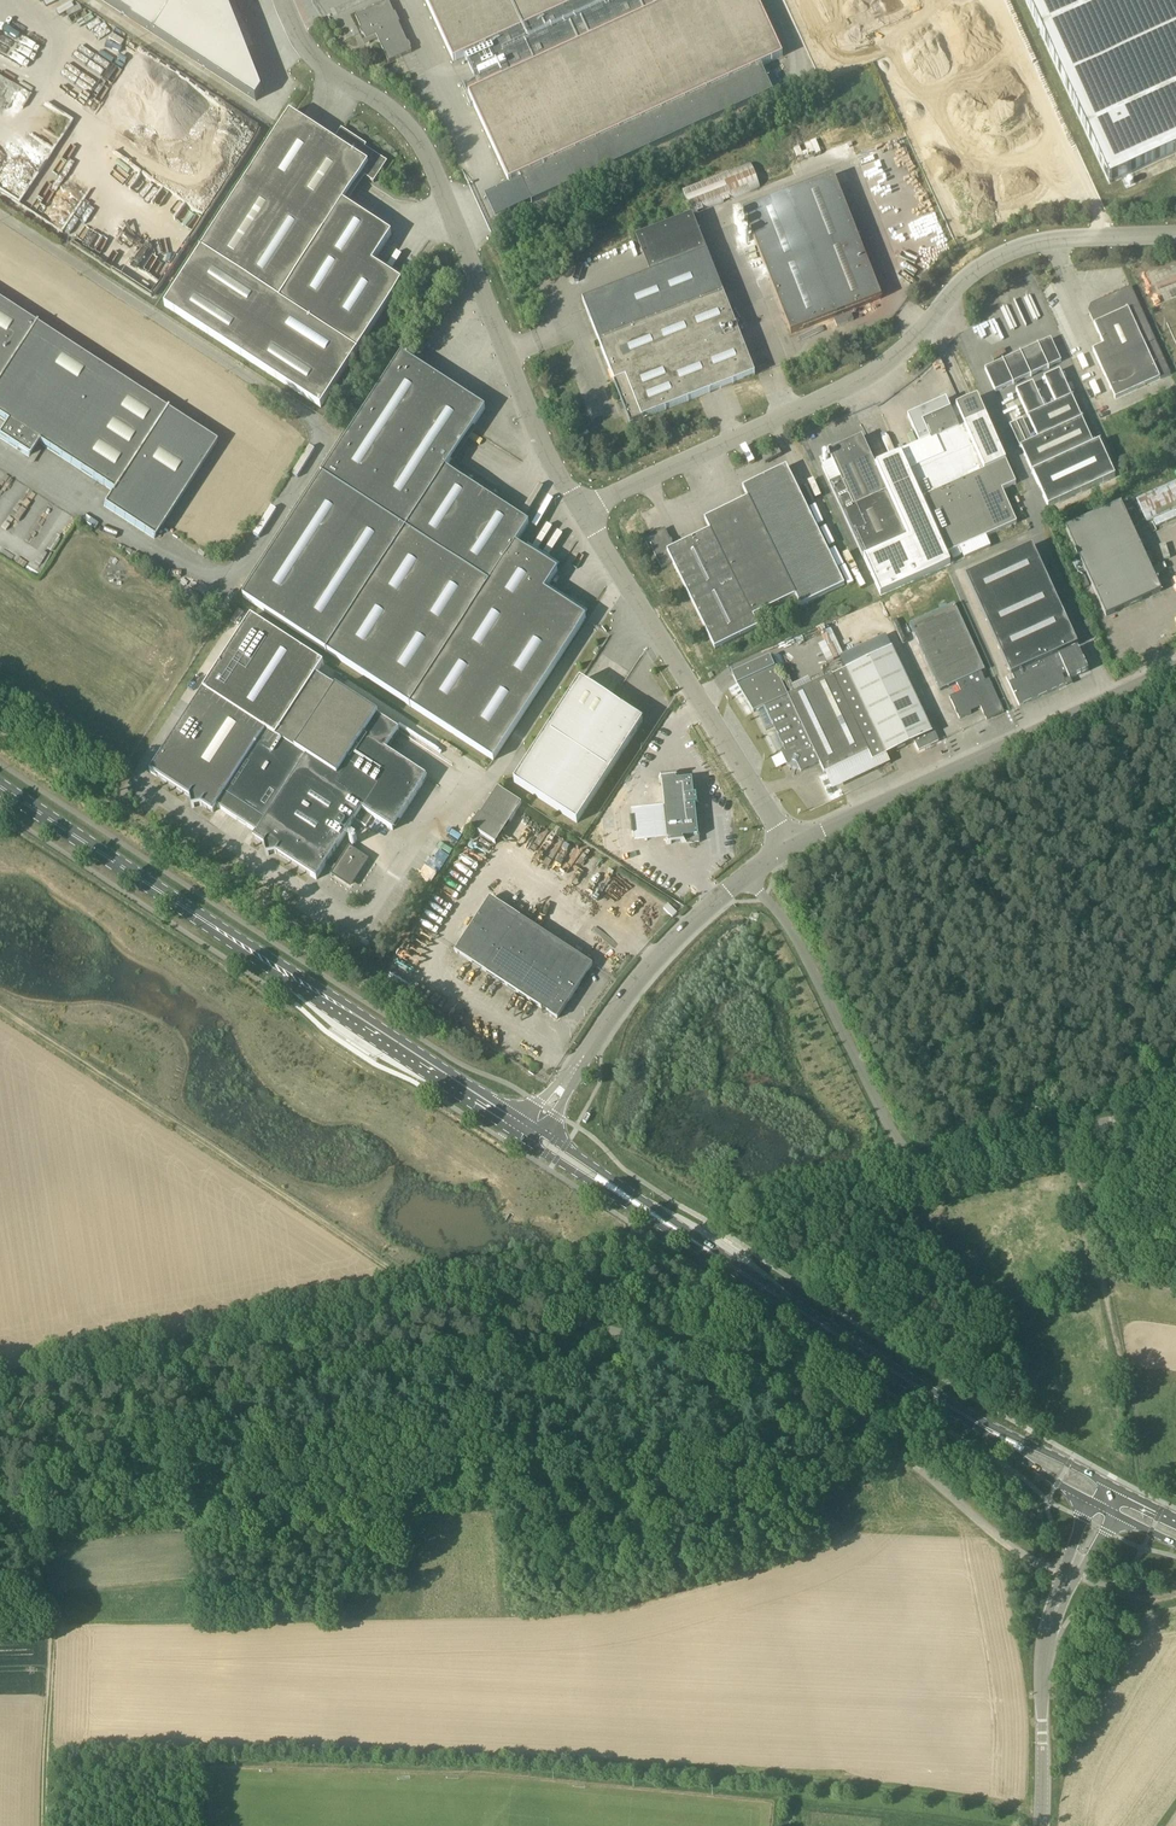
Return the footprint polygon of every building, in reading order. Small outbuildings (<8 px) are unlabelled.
[(256,100),(262,90),(227,0),(102,0),(256,100)] [(356,16),(361,28),(360,30),(362,34),(364,35),(366,39),(372,37),(374,41),(378,39),(389,62),(412,52),(411,49),(412,47),(410,43),(408,42),(388,0),(386,0),(383,1),(384,3),(356,16)] [(454,61),(465,56),(476,80),(471,82),(470,80),(464,83),(469,94),(510,182),(521,177),(533,203),(774,92),(762,66),(784,56),(758,0),(426,0),(454,61)] [(828,53),(827,53),(829,56),(831,55),(941,4),(941,5),(945,3),(943,0),(942,0),(803,0),(828,53)] [(1175,153),(1175,0),(1026,0),(1110,183),(1175,153)] [(290,113),(165,306),(321,408),(402,283),(373,264),(392,235),(343,203),(362,174),(365,176),(365,177),(374,183),(388,162),(361,145),(362,142),(358,140),(358,139),(356,138),(348,133),(346,132),(342,129),(340,131),(334,141),(290,113)] [(750,162),(683,189),(693,214),(760,188),(750,162)] [(834,176),(744,211),(791,334),(882,298),(834,176)] [(643,419),(756,375),(708,252),(583,301),(631,424),(643,420),(643,419)] [(1171,374),(1156,341),(1132,287),(1093,304),(1094,306),(1092,313),(1090,314),(1104,345),(1093,350),(1116,399),(1171,374)] [(8,422),(0,434),(0,438),(29,457),(39,443),(113,491),(104,506),(154,539),(216,443),(167,411),(168,410),(167,409),(166,410),(37,326),(37,324),(36,324),(35,325),(0,302),(0,417),(8,422)] [(996,392),(1062,362),(1051,339),(986,369),(996,392)] [(486,409),(413,362),(402,354),(243,597),(494,761),(587,619),(545,592),(558,571),(516,544),(529,524),(446,470),(486,409)] [(1100,443),(1093,446),(1059,371),(1044,378),(1056,405),(1045,410),(1033,383),(1016,391),(1039,440),(1034,442),(1024,420),(1011,425),(1033,474),(1049,508),(1116,477),(1100,443)] [(908,416),(921,445),(903,454),(924,498),(923,498),(948,554),(1018,523),(1003,490),(1017,484),(978,397),(957,407),(965,426),(960,428),(947,399),(924,410),(925,412),(921,414),(920,411),(908,416)] [(863,437),(829,452),(841,480),(830,485),(864,558),(908,537),(863,437)] [(951,564),(902,454),(877,465),(910,538),(865,559),(881,595),(951,564)] [(796,597),(801,607),(845,586),(787,467),(743,488),(748,499),(796,597)] [(1175,509),(1175,484),(1138,501),(1148,522),(1175,509)] [(754,617),(796,597),(748,499),(705,520),(711,531),(758,629),(760,628),(754,617)] [(1121,504),(1067,529),(1107,617),(1162,592),(1121,504)] [(758,629),(711,531),(675,548),(665,529),(645,539),(650,550),(652,549),(662,568),(673,563),(715,649),(758,629)] [(1020,707),(1067,685),(1066,682),(1089,671),(1078,648),(1060,656),(1059,654),(1078,645),(1048,579),(1033,546),(1011,556),(967,576),(1014,681),(1009,683),(1020,707)] [(955,604),(910,624),(941,691),(957,684),(961,692),(950,697),(960,719),(972,714),(970,709),(980,705),(987,720),(1005,712),(990,679),(986,681),(982,672),(986,671),(955,604)] [(833,677),(870,753),(874,762),(915,742),(920,751),(939,741),(930,722),(928,723),(892,649),(833,677)] [(870,753),(833,677),(833,676),(789,697),(770,657),(732,675),(737,686),(738,686),(754,713),(765,707),(767,711),(765,713),(763,715),(762,718),(762,720),(763,723),(766,731),(774,727),(777,733),(784,749),(786,752),(782,754),(788,765),(793,763),(798,764),(802,772),(820,763),(825,774),(870,753)] [(217,807),(258,834),(255,838),(265,845),(265,846),(267,856),(277,854),(317,880),(356,820),(366,827),(373,817),(393,830),(427,778),(386,751),(400,730),(379,717),(379,716),(316,675),(276,737),(266,731),(203,691),(150,772),(157,776),(190,797),(190,798),(192,808),(203,806),(203,805),(214,812),(217,807)] [(514,782),(567,817),(577,823),(643,722),(644,722),(622,707),(622,708),(580,681),(514,782)] [(696,793),(695,779),(677,781),(677,778),(680,777),(680,776),(658,778),(659,780),(662,779),(669,840),(669,843),(666,843),(666,845),(687,842),(687,841),(684,841),(683,838),(689,838),(690,844),(700,843),(700,837),(701,836),(698,808),(701,807),(699,793),(696,793)] [(470,828),(496,845),(522,804),(498,789),(481,815),(480,814),(470,828)] [(335,867),(331,874),(351,887),(369,858),(347,845),(334,866),(335,867)] [(455,952),(542,1009),(543,1013),(547,1012),(558,1019),(592,965),(491,898),(455,952)]
